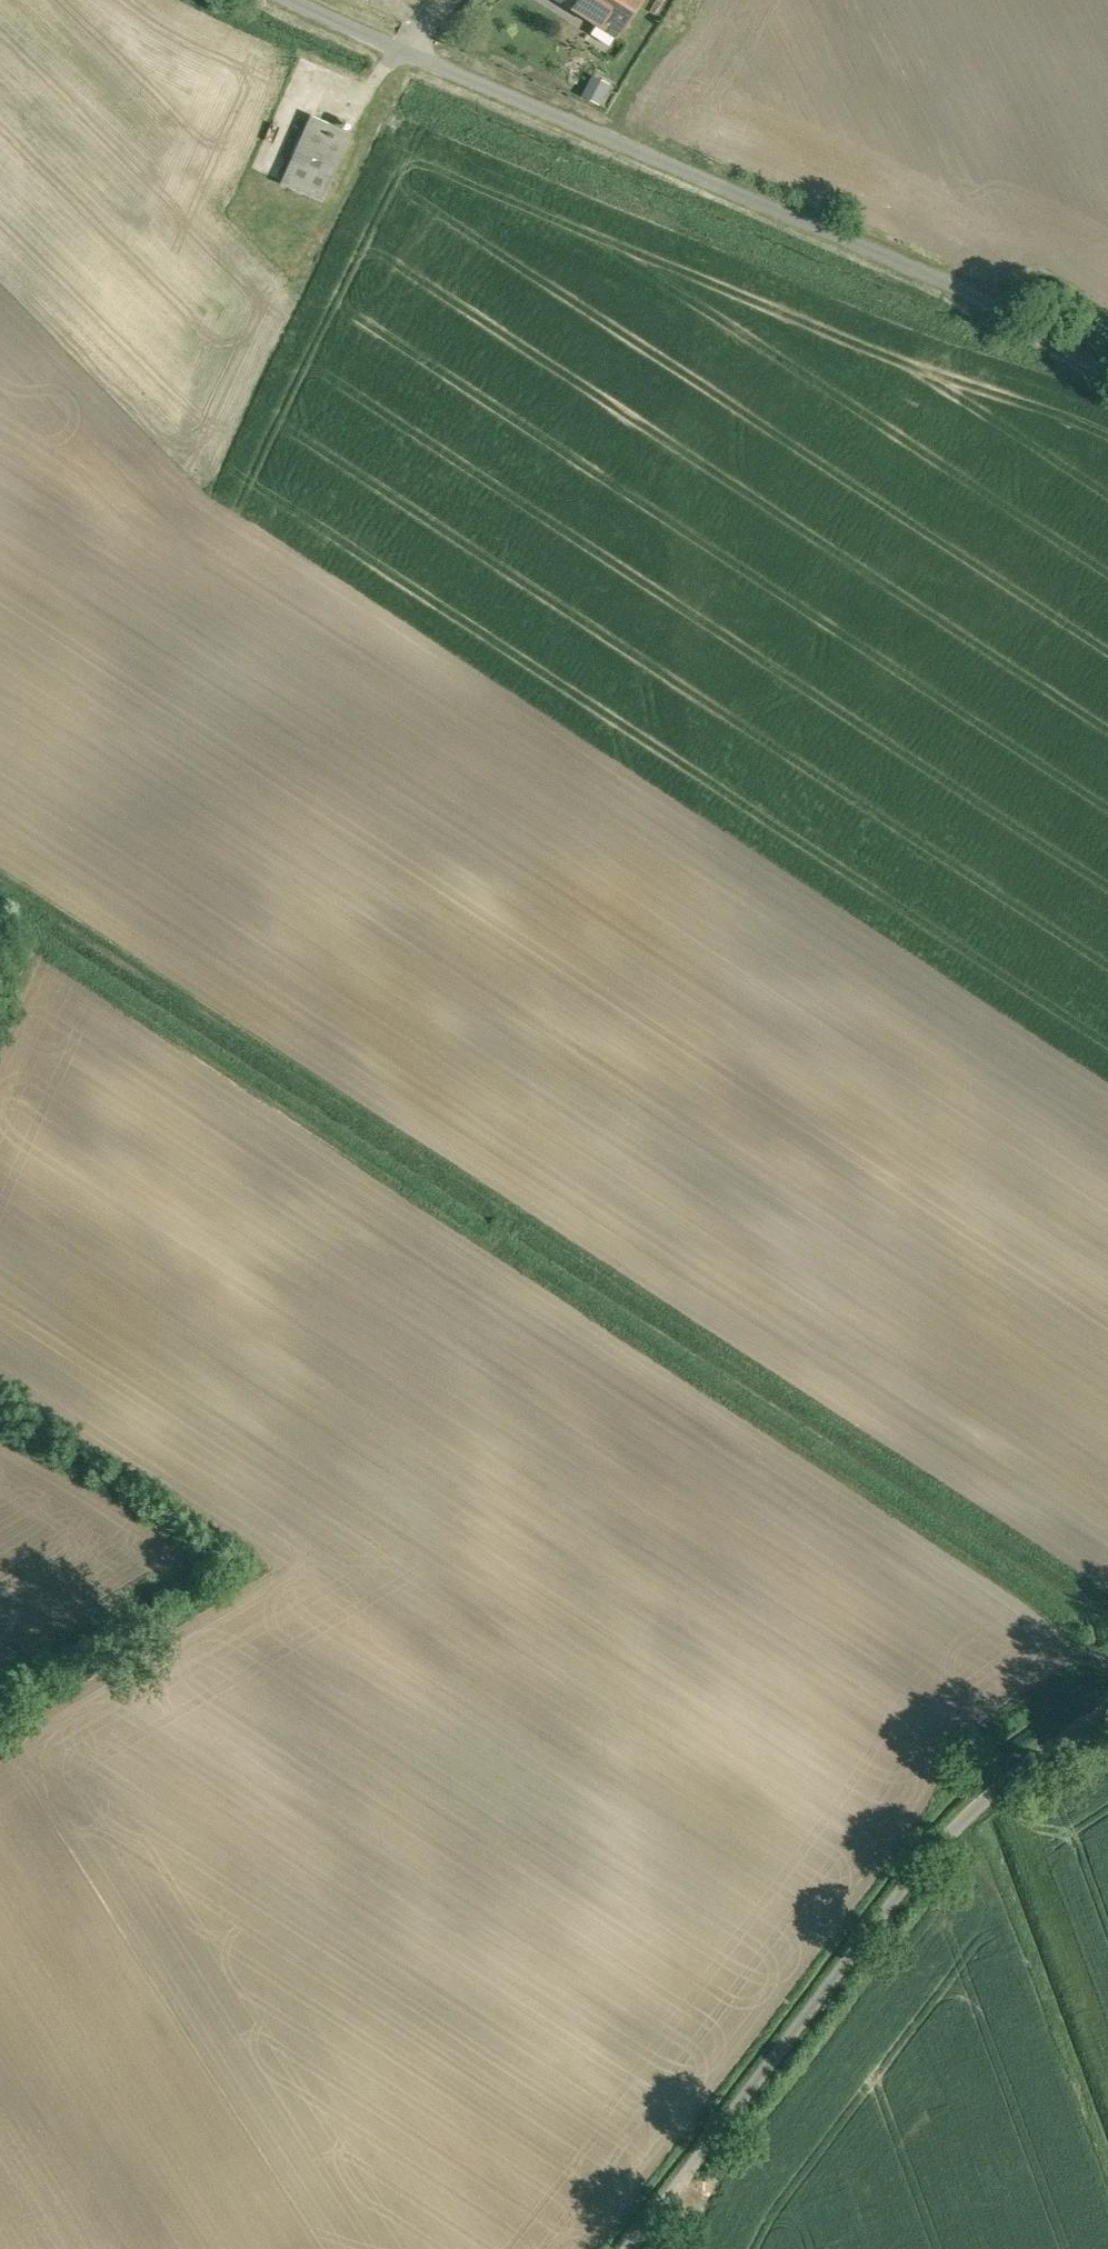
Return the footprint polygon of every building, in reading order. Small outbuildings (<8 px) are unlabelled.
[(625,50),(655,0),(539,0),(625,50)] [(590,73),(582,95),(600,102),(609,80),(590,73)] [(355,138),(311,118),(281,184),(324,204),(355,138)]
